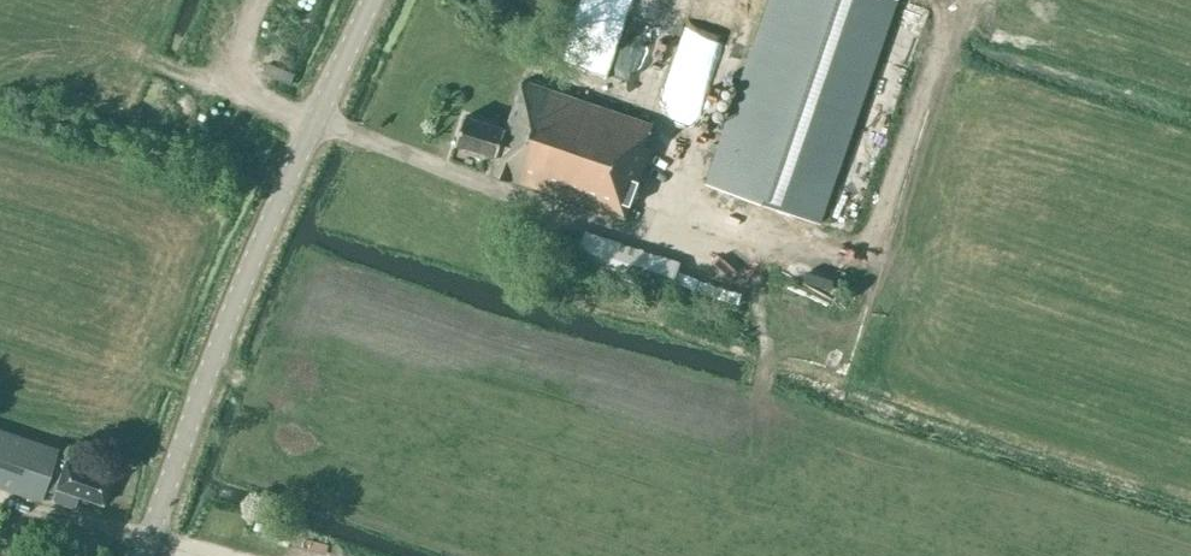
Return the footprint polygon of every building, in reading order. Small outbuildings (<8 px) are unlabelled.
[(708,182),(825,222),(901,0),(771,0),(708,182)] [(638,60),(636,98),(653,99),(655,61),(638,60)] [(640,142),(648,117),(523,78),(507,128),(465,115),(456,144),(496,156),(490,173),(510,180),(510,179),(625,216),(647,144),(640,142)] [(449,189),(472,194),(475,183),(451,178),(449,189)] [(681,260),(585,228),(573,262),(670,295),(681,260)] [(800,285),(828,299),(840,275),(812,261),(800,285)] [(110,476),(56,458),(59,449),(0,428),(0,488),(40,501),(47,480),(56,483),(54,488),(101,504),(110,476)]
